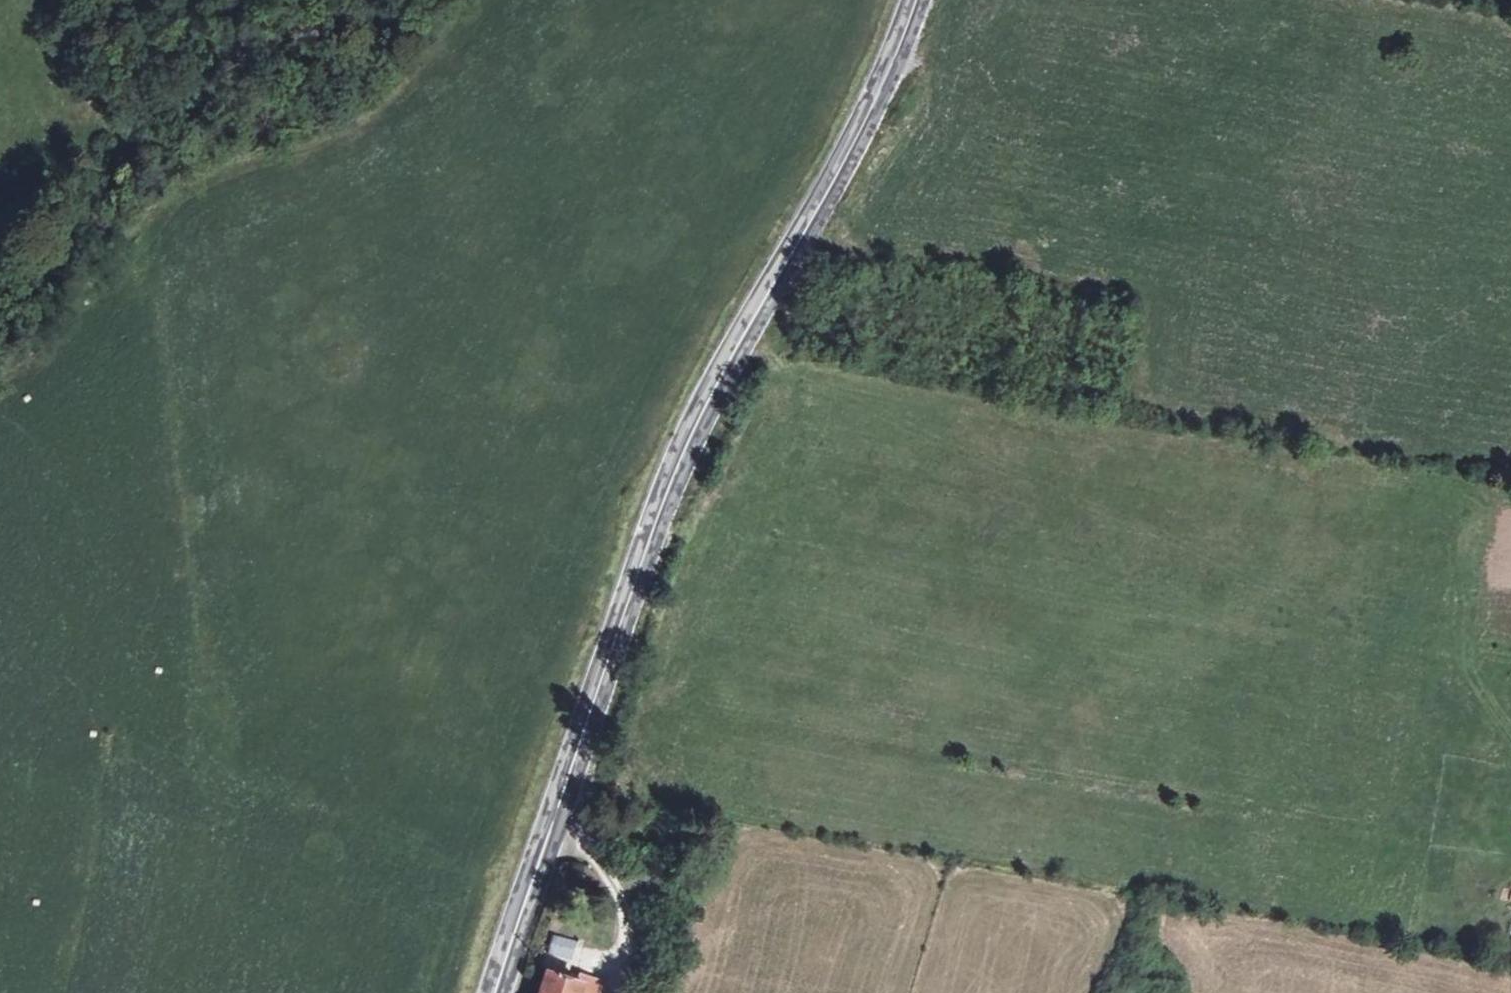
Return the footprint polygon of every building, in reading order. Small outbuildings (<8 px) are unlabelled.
[(553,937),(551,956),(575,958),(577,940),(553,937)] [(548,971),(542,992),(582,992),(585,982),(548,971)] [(582,992),(599,992),(602,983),(586,979),(585,982),(582,992)]
